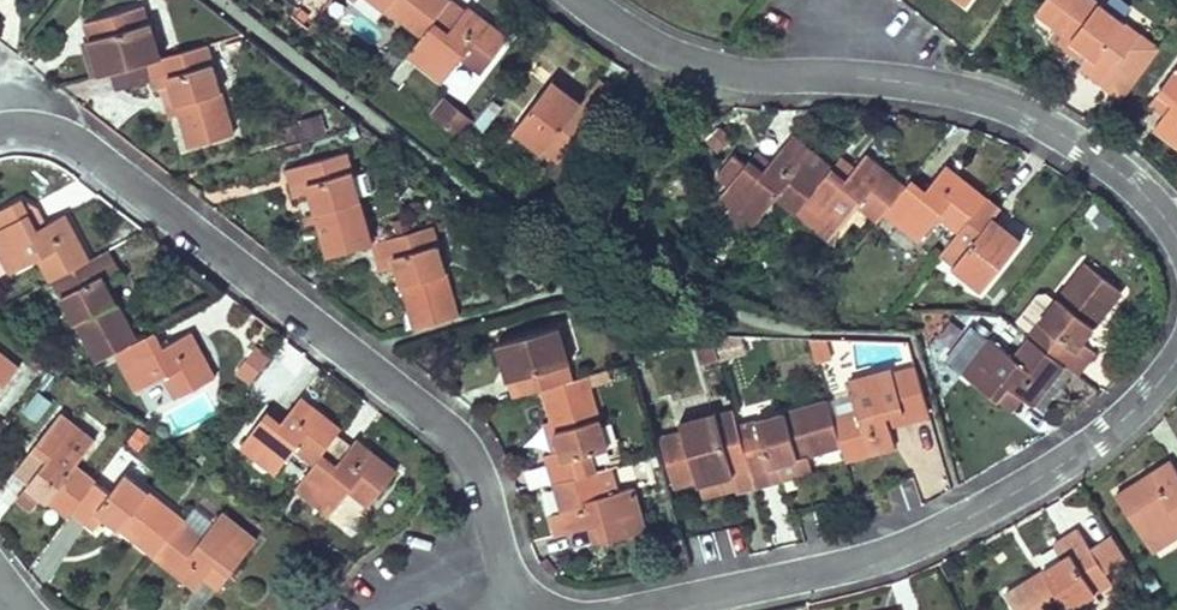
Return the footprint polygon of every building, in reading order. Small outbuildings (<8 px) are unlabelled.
[(422,36),(430,25),(449,0),(375,0),(422,36)] [(464,10),(451,0),(449,0),(430,25),(444,36),(464,10)] [(1103,84),(1140,34),(1095,0),(1044,0),(1035,12),(1056,29),(1089,53),(1082,62),(1079,66),(1103,84)] [(96,38),(106,72),(147,60),(159,56),(144,4),(85,21),(90,40),(96,38)] [(444,36),(430,25),(422,36),(407,55),(442,82),(461,57),(481,73),(508,37),(467,6),(464,10),(444,36)] [(1056,29),(1049,37),(1082,62),(1089,53),(1056,29)] [(1160,48),(1140,34),(1103,84),(1122,98),(1160,48)] [(90,40),(82,42),(92,76),(106,72),(96,38),(90,40)] [(234,133),(207,42),(159,56),(147,60),(155,88),(161,87),(171,84),(179,111),(189,146),(234,133)] [(1176,145),(1176,65),(1162,87),(1176,97),(1165,112),(1153,128),(1176,145)] [(582,101),(553,78),(514,129),(515,129),(504,144),(532,165),(543,151),(558,162),(596,113),(582,102),(582,101)] [(582,101),(582,102),(596,113),(612,92),(598,81),(582,101)] [(171,84),(161,87),(169,114),(179,111),(171,84)] [(1176,97),(1162,87),(1150,102),(1165,112),(1176,97)] [(296,137),(329,133),(327,111),(293,115),(296,137)] [(464,136),(470,128),(452,115),(446,123),(464,136)] [(487,142),(470,128),(464,136),(482,150),(487,142)] [(722,193),(757,221),(776,196),(796,212),(804,201),(828,171),(832,166),(791,134),(770,162),(759,175),(745,164),(722,193)] [(373,241),(347,151),(286,168),(294,196),(310,192),(328,254),(373,241)] [(770,162),(755,151),(745,164),(759,175),(770,162)] [(842,182),(828,171),(804,201),(839,229),(859,204),(879,219),(884,212),(906,185),(865,153),(854,167),(842,182)] [(842,182),(854,167),(840,156),(832,166),(828,171),(842,182)] [(922,193),(908,182),(906,185),(884,212),(920,240),(939,215),(958,231),(986,196),(945,164),(926,189),(922,193)] [(551,172),(543,166),(524,191),(532,197),(551,172)] [(922,193),(926,189),(912,177),(908,182),(922,193)] [(717,200),(728,209),(723,215),(751,236),(752,228),(754,224),(757,221),(722,193),(717,200)] [(1001,208),(986,196),(958,231),(940,254),(983,288),(1018,244),(989,222),(994,216),(1001,208)] [(839,229),(804,201),(796,212),(836,243),(839,229)] [(46,223),(37,208),(23,215),(32,231),(46,223)] [(65,213),(46,223),(32,231),(23,215),(0,228),(0,253),(11,273),(38,258),(50,280),(52,279),(89,259),(65,213)] [(1018,244),(1022,239),(994,216),(989,222),(1018,244)] [(459,314),(433,224),(373,241),(381,269),(396,265),(414,327),(459,314)] [(52,279),(96,362),(115,352),(137,340),(107,283),(121,275),(107,249),(89,259),(52,279)] [(1064,364),(1077,374),(1095,351),(1082,341),(1122,290),(1086,261),(1028,335),(1029,336),(1064,364)] [(508,377),(514,396),(542,387),(573,378),(557,325),(504,341),(514,376),(508,377)] [(115,352),(136,391),(164,376),(176,398),(215,377),(190,331),(163,347),(157,349),(148,333),(137,340),(115,352)] [(163,347),(154,331),(148,333),(157,349),(163,347)] [(696,340),(703,363),(718,359),(713,341),(711,336),(696,340)] [(1064,364),(1029,336),(1014,356),(989,337),(961,372),(991,395),(1003,381),(1016,392),(1032,405),(1064,364)] [(713,341),(718,359),(731,355),(726,338),(713,341)] [(255,383),(271,350),(253,341),(237,374),(255,383)] [(508,377),(514,376),(504,341),(498,343),(508,377)] [(830,358),(825,342),(812,345),(817,362),(830,358)] [(0,351),(0,392),(20,366),(0,351)] [(841,444),(846,460),(895,445),(888,423),(884,409),(901,405),(905,418),(929,411),(916,365),(893,372),(891,368),(849,380),(857,410),(833,417),(841,444)] [(553,421),(561,449),(555,451),(545,454),(553,482),(590,471),(585,452),(592,451),(608,446),(587,374),(573,378),(542,387),(553,421)] [(991,395),(1005,406),(1016,392),(1003,381),(991,395)] [(278,426),(263,415),(240,445),(275,472),(295,447),(315,462),(319,457),(337,433),(342,427),(301,396),(281,421),(278,426)] [(744,424),(750,447),(744,449),(750,468),(754,482),(755,486),(783,478),(778,462),(806,454),(841,444),(833,417),(828,399),(744,424)] [(901,405),(884,409),(888,423),(905,418),(901,405)] [(661,439),(675,486),(696,480),(695,479),(730,469),(732,474),(750,468),(744,449),(737,426),(733,409),(680,424),(682,433),(661,439)] [(281,421),(267,410),(263,415),(278,426),(281,421)] [(95,439),(60,412),(37,442),(51,453),(30,481),(17,497),(32,508),(43,494),(69,514),(72,510),(95,480),(96,480),(76,464),(95,439)] [(555,451),(561,449),(553,421),(547,423),(555,451)] [(744,449),(750,447),(744,424),(737,426),(744,449)] [(351,444),(337,433),(319,457),(333,468),(351,444)] [(333,468),(319,457),(315,462),(295,487),(330,514),(349,490),(369,505),(396,470),(356,439),(351,444),(333,468)] [(51,453),(37,442),(15,470),(30,481),(51,453)] [(592,451),(585,452),(590,471),(596,469),(597,469),(592,451)] [(811,470),(806,454),(778,462),(783,478),(811,470)] [(1170,459),(1115,494),(1139,532),(1172,511),(1176,519),(1176,470),(1170,459)] [(754,482),(750,468),(732,474),(730,469),(695,479),(696,480),(701,497),(754,482)] [(597,475),(596,469),(590,471),(553,482),(562,510),(550,514),(556,534),(590,525),(604,521),(609,538),(645,527),(633,485),(617,489),(603,493),(597,475)] [(612,471),(597,475),(603,493),(617,489),(612,471)] [(110,492),(95,480),(72,510),(95,528),(105,515),(157,555),(183,521),(185,518),(125,472),(110,492)] [(332,519),(354,532),(371,506),(349,492),(332,519)] [(213,522),(194,507),(185,518),(183,521),(202,536),(213,522)] [(202,536),(183,521),(157,555),(156,556),(196,587),(205,576),(219,557),(234,568),(257,538),(221,511),(213,522),(202,536)] [(1172,511),(1139,532),(1151,551),(1176,534),(1176,519),(1172,511)] [(609,538),(604,521),(590,525),(595,542),(609,538)] [(1106,571),(1091,547),(1078,527),(1053,543),(1062,557),(1005,593),(1015,609),(1066,609),(1112,581),(1106,571)] [(1111,534),(1091,547),(1106,571),(1127,558),(1111,534)] [(234,568),(219,557),(205,576),(219,587),(234,568)]
